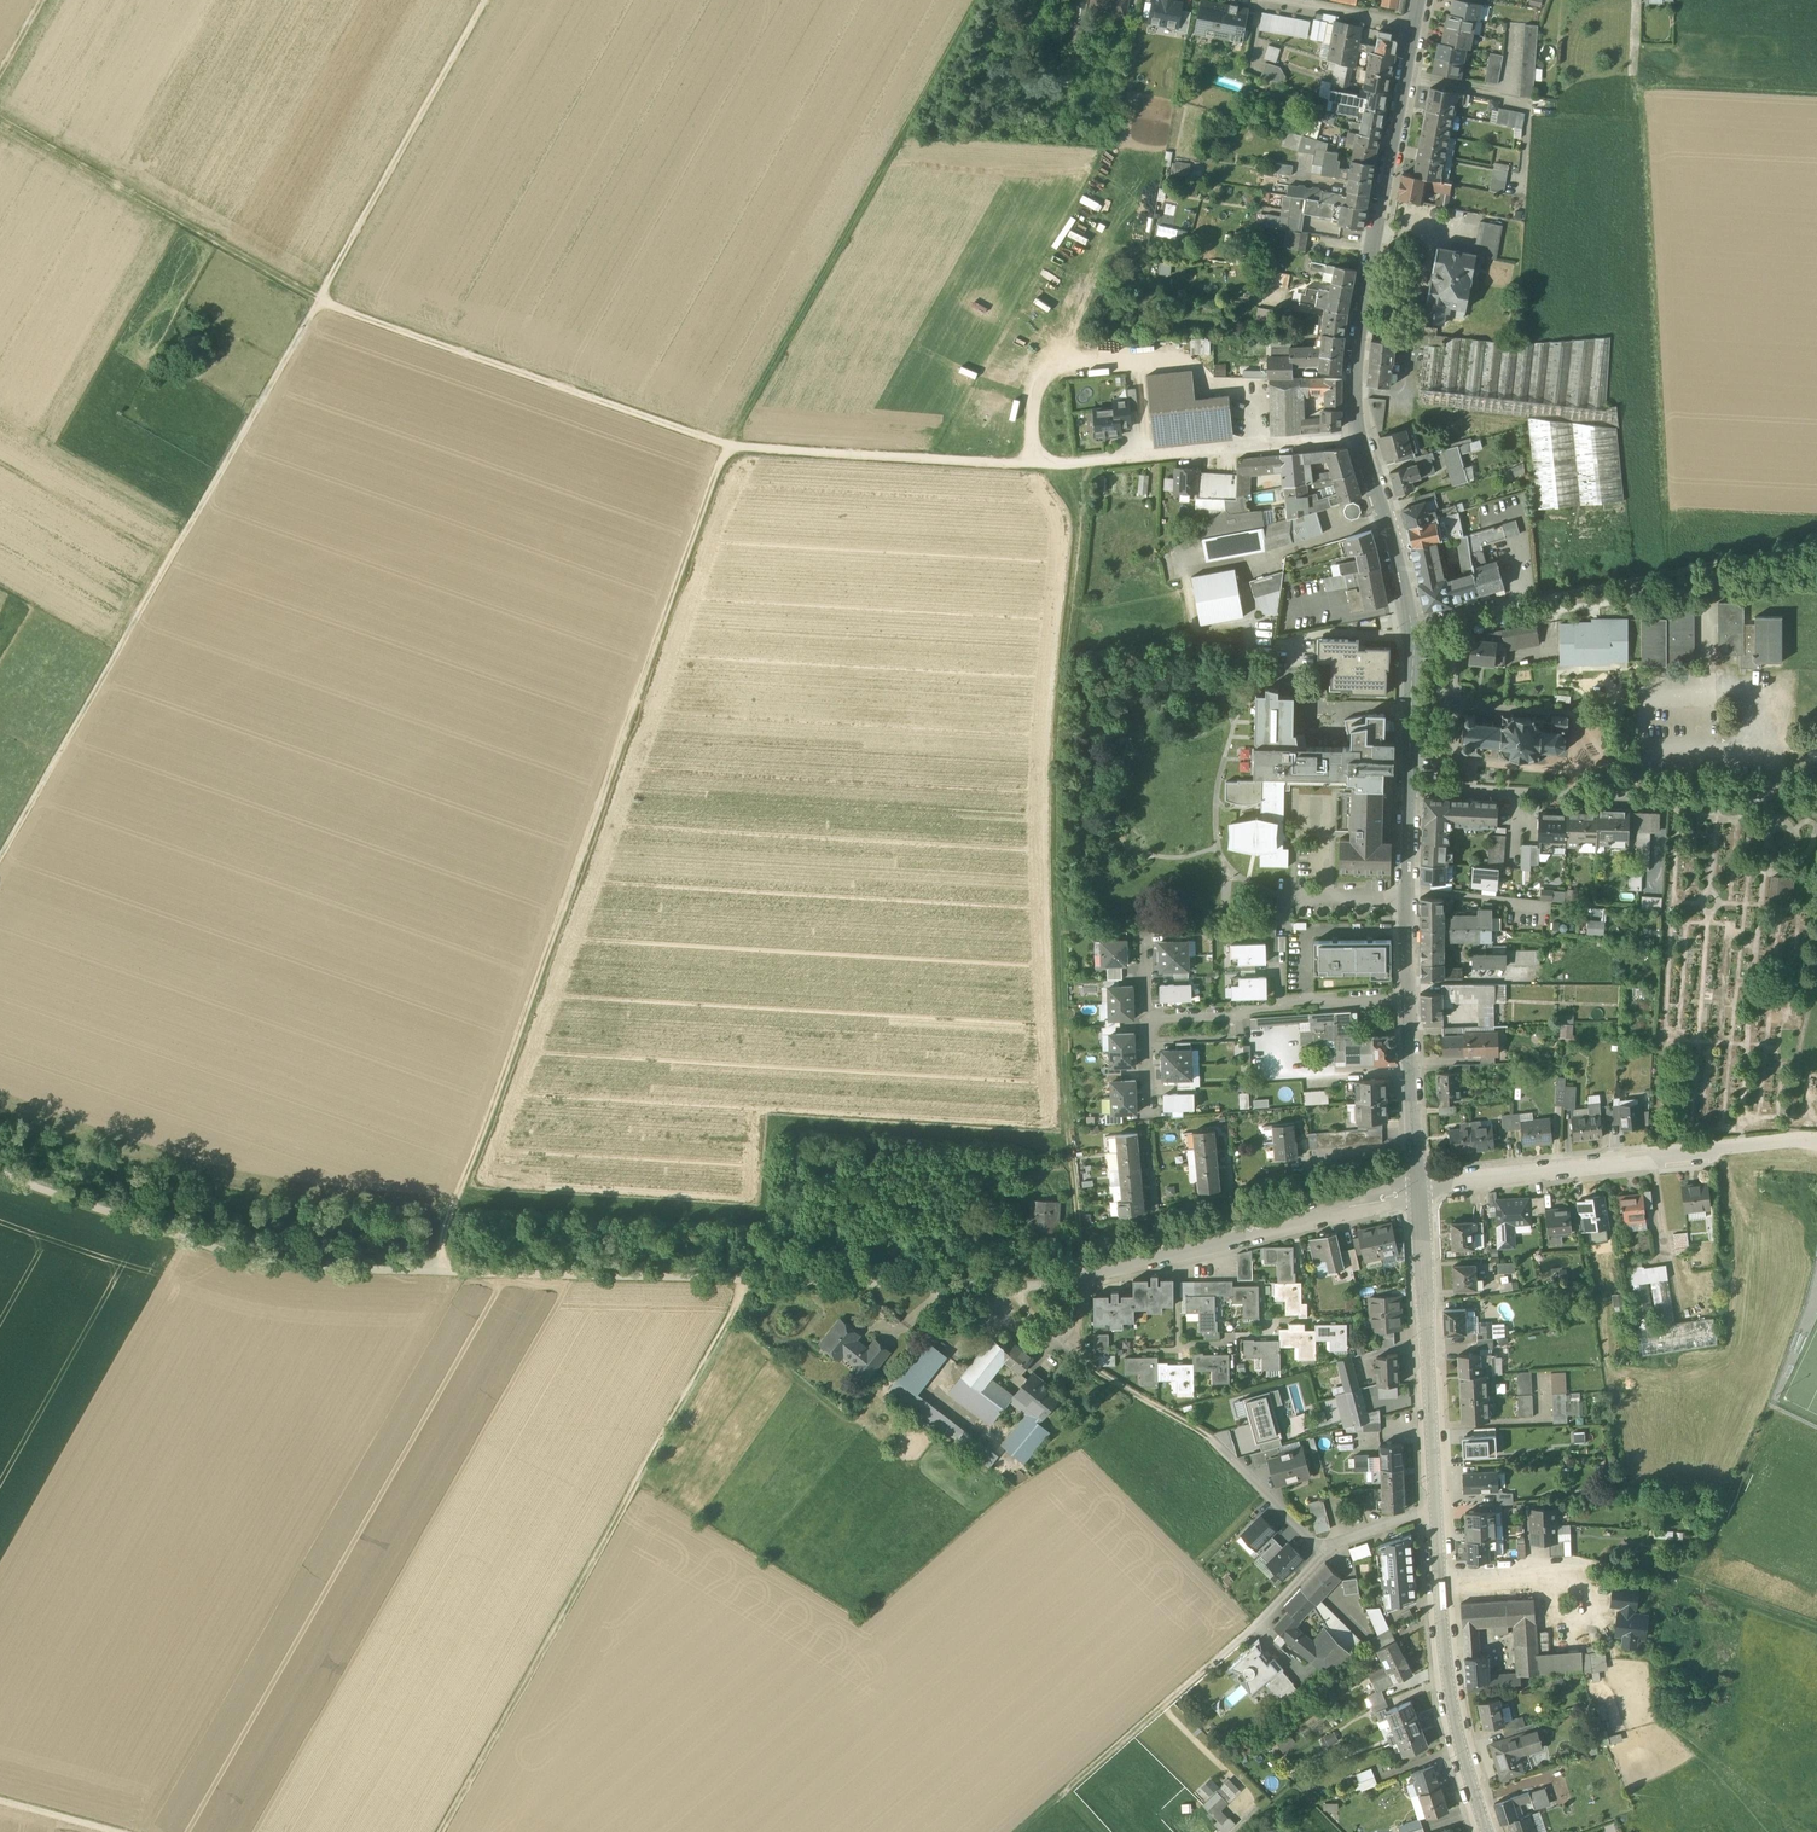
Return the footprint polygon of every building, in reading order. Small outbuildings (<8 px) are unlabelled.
[(1074,24),(1084,25),(1089,0),(1078,0),(1074,24)] [(1089,12),(1125,19),(1129,0),(1092,0),(1089,12)] [(1181,10),(1183,3),(1173,2),(1174,0),(1154,0),(1150,22),(1178,27),(1181,10)] [(1457,0),(1454,0),(1451,15),(1475,19),(1478,20),(1481,5),(1472,3),(1458,0),(1457,0)] [(1219,8),(1212,7),(1213,4),(1201,1),(1195,32),(1225,38),(1231,7),(1219,5),(1219,8)] [(1239,6),(1231,5),(1231,7),(1225,38),(1243,41),(1246,25),(1248,12),(1249,10),(1239,8),(1239,6)] [(1187,33),(1192,12),(1181,10),(1178,27),(1177,31),(1187,33)] [(1255,13),(1248,12),(1246,25),(1253,27),(1255,13)] [(1270,14),(1262,12),(1260,27),(1267,28),(1270,14)] [(1310,21),(1270,14),(1267,28),(1308,35),(1310,21)] [(1451,15),(1448,14),(1445,29),(1472,34),(1475,19),(1451,15)] [(1361,26),(1336,22),(1335,24),(1329,23),(1325,33),(1323,43),(1332,45),(1332,46),(1332,47),(1339,49),(1339,47),(1357,50),(1359,43),(1361,26)] [(1538,26),(1525,25),(1524,32),(1538,33),(1538,26)] [(1472,34),(1445,29),(1442,44),(1466,48),(1469,49),(1472,34)] [(1392,33),(1379,30),(1376,46),(1375,53),(1394,57),(1397,44),(1395,40),(1391,39),(1392,33)] [(1538,33),(1524,32),(1524,39),(1537,40),(1538,33)] [(1537,40),(1524,39),(1523,46),(1537,47),(1537,40)] [(1442,44),(1439,43),(1436,58),(1463,63),(1466,48),(1442,44)] [(1376,46),(1367,44),(1365,51),(1371,53),(1374,53),(1375,53),(1376,46)] [(1280,49),(1269,46),(1265,59),(1276,62),(1280,49)] [(1537,47),(1523,46),(1523,53),(1536,54),(1537,47)] [(1357,50),(1339,47),(1339,49),(1332,47),(1330,59),(1337,61),(1344,64),(1352,66),(1354,66),(1357,50)] [(1394,57),(1375,53),(1374,53),(1371,53),(1367,71),(1391,76),(1394,57)] [(1503,55),(1490,53),(1489,60),(1502,62),(1503,55)] [(1536,54),(1523,53),(1522,61),(1536,62),(1536,54)] [(1463,63),(1436,58),(1433,73),(1460,78),(1463,63)] [(1502,62),(1489,60),(1488,67),(1501,69),(1502,62)] [(1344,64),(1337,61),(1332,80),(1347,85),(1350,73),(1343,71),(1344,64)] [(1536,62),(1522,61),(1522,68),(1535,69),(1536,62)] [(1261,77),(1283,84),(1286,76),(1279,73),(1281,67),(1266,62),(1261,77)] [(1352,66),(1344,64),(1343,71),(1350,73),(1352,66)] [(1501,69),(1488,67),(1486,74),(1499,77),(1501,69)] [(1535,69),(1522,68),(1521,75),(1535,76),(1535,69)] [(1391,76),(1367,71),(1363,88),(1388,93),(1391,76)] [(1499,77),(1486,74),(1485,81),(1498,84),(1499,77)] [(1535,76),(1521,75),(1521,82),(1534,83),(1535,76)] [(1347,85),(1332,80),(1328,99),(1332,100),(1339,101),(1342,91),(1346,92),(1347,85)] [(1534,83),(1521,82),(1520,90),(1534,90),(1534,83)] [(1459,93),(1430,87),(1426,110),(1452,115),(1455,115),(1459,93)] [(1388,93),(1363,88),(1361,88),(1360,96),(1358,96),(1358,95),(1356,94),(1354,104),(1384,110),(1388,93)] [(1534,90),(1520,90),(1520,97),(1533,98),(1534,90)] [(1346,92),(1342,91),(1339,101),(1348,103),(1354,104),(1356,94),(1346,92)] [(1348,103),(1339,101),(1332,100),(1330,110),(1346,113),(1348,103)] [(1354,104),(1348,103),(1346,113),(1357,115),(1358,109),(1364,111),(1360,125),(1381,128),(1384,110),(1354,104)] [(1510,111),(1498,109),(1496,123),(1507,125),(1510,111)] [(1452,115),(1426,110),(1422,132),(1448,137),(1452,115)] [(1517,112),(1510,111),(1507,125),(1515,127),(1517,112)] [(1524,114),(1517,112),(1515,127),(1521,128),(1522,128),(1524,114)] [(1380,135),(1381,128),(1360,125),(1352,124),(1351,130),(1358,132),(1380,135)] [(1378,147),(1380,135),(1358,132),(1357,139),(1356,143),(1378,147)] [(1448,137),(1422,132),(1418,154),(1444,159),(1448,137)] [(1328,143),(1302,135),(1298,151),(1315,154),(1316,149),(1326,151),(1328,143)] [(1351,138),(1340,135),(1338,145),(1354,147),(1355,143),(1356,143),(1357,139),(1351,138)] [(1356,143),(1355,143),(1354,147),(1352,161),(1375,164),(1378,147),(1356,143)] [(1326,151),(1316,149),(1315,154),(1314,164),(1323,165),(1326,151)] [(1326,151),(1323,165),(1322,174),(1334,176),(1336,168),(1337,160),(1338,152),(1326,151)] [(1444,159),(1418,154),(1413,176),(1427,179),(1440,181),(1444,159)] [(1182,160),(1177,159),(1176,161),(1175,161),(1173,170),(1175,170),(1175,172),(1184,174),(1186,164),(1182,164),(1182,160)] [(1375,164),(1352,161),(1350,170),(1349,178),(1347,190),(1348,191),(1348,190),(1370,194),(1375,164)] [(1293,166),(1276,163),(1275,173),(1292,175),(1293,166)] [(1339,168),(1336,168),(1334,176),(1349,178),(1350,170),(1339,168)] [(1508,171),(1494,169),(1490,191),(1504,194),(1508,171)] [(1413,176),(1402,174),(1397,198),(1422,203),(1425,188),(1427,179),(1413,176)] [(1440,181),(1427,179),(1425,188),(1449,193),(1451,184),(1440,181)] [(1370,194),(1348,190),(1348,191),(1347,199),(1342,198),(1342,195),(1322,191),(1320,191),(1319,189),(1313,188),(1311,189),(1306,188),(1304,186),(1300,185),(1298,187),(1288,186),(1287,196),(1306,198),(1367,208),(1370,194)] [(1262,198),(1271,202),(1273,198),(1279,200),(1281,197),(1265,190),(1262,198)] [(1367,208),(1306,198),(1304,212),(1330,217),(1333,215),(1334,207),(1341,208),(1339,218),(1338,224),(1363,228),(1367,208)] [(1341,208),(1334,207),(1333,215),(1330,217),(1339,218),(1341,208)] [(1464,211),(1463,218),(1476,219),(1477,212),(1464,211)] [(1290,218),(1268,215),(1266,226),(1287,230),(1292,231),(1293,223),(1289,222),(1290,218)] [(1426,301),(1427,302),(1423,320),(1443,324),(1446,311),(1448,312),(1450,314),(1464,317),(1466,309),(1470,286),(1470,285),(1476,255),(1485,257),(1496,259),(1502,225),(1491,223),(1480,221),(1476,243),(1453,241),(1451,249),(1437,247),(1433,269),(1431,269),(1429,279),(1431,279),(1426,301)] [(1292,231),(1287,230),(1284,247),(1306,251),(1308,233),(1292,231)] [(1325,263),(1312,261),(1310,268),(1323,271),(1325,263)] [(1335,265),(1325,263),(1323,271),(1334,273),(1335,265)] [(1356,269),(1335,265),(1334,273),(1332,282),(1353,286),(1356,269)] [(1290,274),(1276,272),(1274,286),(1288,288),(1290,274)] [(1353,286),(1332,282),(1330,291),(1329,298),(1350,302),(1353,286)] [(1320,289),(1307,286),(1306,293),(1305,294),(1319,297),(1320,289)] [(1330,291),(1320,289),(1319,297),(1329,298),(1330,291)] [(1319,297),(1305,294),(1306,293),(1302,292),(1300,302),(1301,303),(1301,302),(1309,304),(1310,304),(1315,305),(1316,305),(1322,306),(1323,306),(1326,307),(1327,307),(1329,298),(1319,297)] [(1350,302),(1329,298),(1327,307),(1326,307),(1326,308),(1348,312),(1350,302)] [(1272,309),(1258,307),(1255,320),(1269,323),(1272,309)] [(1348,312),(1326,308),(1325,316),(1324,315),(1323,325),(1324,325),(1323,333),(1345,336),(1348,312)] [(1437,328),(1423,326),(1422,333),(1431,334),(1437,335),(1437,328)] [(1422,333),(1406,332),(1405,343),(1425,345),(1429,345),(1431,334),(1422,333)] [(1345,336),(1323,333),(1322,346),(1321,355),(1343,357),(1345,336)] [(1437,335),(1431,334),(1429,345),(1445,347),(1446,336),(1437,335)] [(1187,336),(1173,335),(1172,343),(1187,343),(1187,336)] [(204,352),(200,336),(180,342),(184,358),(204,352)] [(1611,336),(1516,344),(1446,336),(1445,347),(1429,345),(1425,345),(1420,389),(1606,410),(1606,407),(1611,336)] [(1210,353),(1210,340),(1191,340),(1192,353),(1210,353)] [(1396,342),(1371,340),(1369,361),(1394,363),(1396,342)] [(1322,346),(1290,347),(1290,357),(1321,355),(1322,346)] [(1321,355),(1290,357),(1291,364),(1292,364),(1314,364),(1317,359),(1320,360),(1321,355)] [(1343,357),(1321,355),(1320,360),(1319,370),(1341,372),(1343,357)] [(1290,357),(1269,357),(1269,377),(1294,377),(1292,364),(1291,364),(1290,357)] [(1394,363),(1369,361),(1367,384),(1368,384),(1390,386),(1391,380),(1392,372),(1392,363),(1394,363)] [(1229,395),(1196,399),(1193,371),(1147,376),(1153,440),(1233,432),(1229,395)] [(1116,377),(1118,385),(1127,384),(1126,375),(1116,377)] [(1294,377),(1272,378),(1272,388),(1282,388),(1285,388),(1285,383),(1294,383),(1294,377)] [(1308,378),(1294,377),(1294,383),(1285,383),(1285,388),(1282,388),(1282,400),(1287,399),(1287,394),(1301,394),(1309,394),(1308,378)] [(1319,378),(1308,378),(1309,394),(1319,394),(1319,378)] [(1342,379),(1325,379),(1325,394),(1324,409),(1341,410),(1342,379)] [(1136,388),(1127,389),(1128,399),(1129,399),(1130,411),(1138,410),(1136,388)] [(1282,400),(1282,388),(1272,388),(1272,400),(1282,400)] [(1606,410),(1420,389),(1419,404),(1528,416),(1616,427),(1619,427),(1617,405),(1606,407),(1606,410)] [(1386,400),(1369,398),(1369,401),(1378,432),(1382,431),(1386,400)] [(1115,407),(1095,409),(1096,428),(1093,431),(1094,437),(1098,441),(1104,440),(1107,436),(1121,434),(1121,427),(1131,426),(1130,411),(1129,399),(1128,399),(1114,400),(1115,407)] [(1282,400),(1272,400),(1272,405),(1271,405),(1271,435),(1300,432),(1300,421),(1301,399),(1287,399),(1282,400)] [(1324,418),(1308,420),(1309,431),(1338,429),(1341,424),(1341,410),(1324,409),(1324,418)] [(1616,427),(1528,416),(1537,509),(1624,501),(1616,427)] [(1308,420),(1300,421),(1300,432),(1309,431),(1308,420)] [(1405,430),(1379,437),(1386,458),(1397,455),(1413,450),(1410,441),(1408,441),(1405,430)] [(1471,438),(1443,446),(1444,449),(1458,445),(1469,442),(1472,441),(1471,438)] [(1469,442),(1458,445),(1460,453),(1482,447),(1480,440),(1469,443),(1469,442)] [(1460,453),(1458,445),(1444,449),(1454,485),(1468,481),(1474,479),(1472,465),(1465,467),(1464,466),(1460,453)] [(1347,447),(1324,450),(1327,460),(1333,478),(1354,472),(1347,448),(1347,447)] [(1324,450),(1303,452),(1304,461),(1304,462),(1327,460),(1324,450)] [(1413,450),(1397,455),(1399,462),(1412,458),(1415,457),(1413,450)] [(1303,452),(1281,454),(1283,470),(1282,471),(1283,476),(1282,476),(1282,477),(1283,477),(1284,487),(1307,483),(1306,476),(1304,463),(1305,463),(1304,462),(1304,461),(1303,452)] [(1415,457),(1412,458),(1414,465),(1431,460),(1435,459),(1433,452),(1415,457)] [(1281,454),(1251,458),(1252,464),(1253,472),(1250,472),(1250,475),(1282,471),(1283,470),(1281,454)] [(1251,458),(1239,459),(1238,466),(1252,464),(1251,458)] [(1237,474),(1214,473),(1213,498),(1225,499),(1237,499),(1237,497),(1237,496),(1238,473),(1238,466),(1239,459),(1238,459),(1237,460),(1238,460),(1237,474)] [(1414,465),(1390,472),(1396,494),(1414,489),(1412,480),(1435,473),(1431,460),(1414,465)] [(1252,464),(1238,466),(1238,473),(1250,472),(1253,472),(1252,464)] [(1511,466),(1511,477),(1519,477),(1519,466),(1511,466)] [(1198,469),(1177,468),(1176,479),(1175,479),(1174,489),(1176,489),(1176,491),(1197,492),(1198,469)] [(1214,473),(1199,472),(1197,497),(1213,498),(1214,473)] [(1250,472),(1238,473),(1237,496),(1246,494),(1250,493),(1250,475),(1250,472)] [(1354,472),(1333,478),(1335,485),(1337,493),(1339,497),(1341,503),(1362,496),(1354,472)] [(1149,475),(1139,474),(1137,492),(1147,493),(1149,475)] [(1317,474),(1306,476),(1307,483),(1318,481),(1318,477),(1317,474)] [(1324,480),(1318,481),(1321,488),(1321,489),(1335,485),(1333,478),(1324,480)] [(1307,483),(1284,487),(1286,507),(1287,519),(1291,518),(1310,512),(1309,502),(1308,495),(1307,483)] [(1435,491),(1413,497),(1415,504),(1425,501),(1426,502),(1437,498),(1435,491)] [(1317,493),(1308,495),(1309,502),(1317,499),(1318,499),(1317,493)] [(1246,494),(1237,496),(1237,497),(1237,499),(1225,499),(1226,510),(1196,531),(1201,539),(1202,539),(1206,561),(1266,550),(1268,550),(1268,549),(1266,550),(1266,549),(1262,509),(1249,511),(1246,494)] [(1318,499),(1317,499),(1320,509),(1341,503),(1339,497),(1336,498),(1332,494),(1318,499)] [(1317,499),(1309,502),(1310,512),(1316,510),(1320,509),(1317,499)] [(1415,504),(1409,506),(1408,506),(1409,506),(1405,507),(1402,512),(1407,527),(1437,518),(1434,511),(1429,512),(1426,502),(1425,501),(1415,504)] [(1354,502),(1347,504),(1344,510),(1346,516),(1352,519),(1358,517),(1361,512),(1359,505),(1354,502)] [(1456,504),(1446,507),(1448,515),(1458,512),(1456,504)] [(1286,507),(1262,509),(1266,549),(1266,550),(1268,549),(1290,543),(1288,537),(1291,518),(1287,519),(1286,507)] [(1446,507),(1434,511),(1437,518),(1448,515),(1446,507)] [(1310,512),(1291,518),(1288,537),(1290,543),(1323,533),(1316,510),(1310,512)] [(1437,518),(1407,527),(1411,547),(1436,542),(1457,537),(1464,536),(1459,512),(1458,512),(1448,515),(1437,518)] [(1523,519),(1502,525),(1506,538),(1527,531),(1523,519)] [(1502,525),(1493,527),(1497,540),(1506,538),(1502,525)] [(1493,527),(1467,535),(1473,572),(1482,570),(1481,566),(1487,564),(1480,544),(1489,541),(1489,543),(1497,540),(1493,527)] [(1372,530),(1346,538),(1351,554),(1356,553),(1377,548),(1372,530)] [(1464,536),(1457,537),(1463,575),(1473,572),(1467,535),(1464,536)] [(1463,575),(1447,580),(1446,577),(1444,577),(1436,542),(1411,547),(1418,583),(1424,611),(1452,605),(1452,602),(1479,594),(1473,572),(1463,575)] [(1377,548),(1356,553),(1357,560),(1359,569),(1380,565),(1377,548)] [(1357,560),(1340,564),(1342,574),(1344,573),(1356,570),(1359,569),(1357,560)] [(1487,564),(1481,566),(1482,570),(1473,572),(1479,594),(1504,587),(1498,567),(1499,567),(1499,565),(1500,565),(1499,560),(1487,564)] [(1359,569),(1356,570),(1364,609),(1388,604),(1380,565),(1359,569)] [(1235,568),(1192,576),(1201,624),(1244,616),(1235,568)] [(1356,570),(1344,573),(1344,574),(1346,587),(1351,612),(1364,609),(1356,570)] [(1283,571),(1249,581),(1254,597),(1281,589),(1283,571)] [(1344,574),(1324,578),(1326,591),(1346,587),(1344,574)] [(1782,616),(1754,616),(1754,617),(1755,617),(1755,624),(1744,624),(1744,602),(1718,602),(1718,654),(1740,654),(1740,668),(1761,668),(1761,662),(1782,662),(1782,661),(1781,661),(1781,617),(1782,617),(1782,616)] [(1665,618),(1642,618),(1642,666),(1666,665),(1666,662),(1682,662),(1682,658),(1694,658),(1694,610),(1673,610),(1673,618),(1665,618)] [(1628,620),(1599,620),(1599,623),(1594,623),(1575,623),(1575,624),(1560,624),(1560,664),(1596,664),(1596,661),(1628,661),(1628,620)] [(1536,625),(1528,626),(1530,637),(1538,635),(1536,625)] [(1528,626),(1502,631),(1504,641),(1530,637),(1528,626)] [(1502,631),(1472,636),(1472,639),(1496,641),(1496,642),(1504,641),(1502,631)] [(1530,637),(1504,641),(1505,650),(1540,643),(1538,635),(1530,637)] [(1319,639),(1319,662),(1331,662),(1330,688),(1346,688),(1346,693),(1389,694),(1389,677),(1390,649),(1359,649),(1359,643),(1359,640),(1319,639)] [(1496,641),(1472,639),(1469,662),(1494,665),(1495,653),(1496,642),(1496,641)] [(1506,654),(1495,653),(1494,665),(1505,666),(1506,654)] [(1386,714),(1366,713),(1366,715),(1345,719),(1348,739),(1351,740),(1351,747),(1343,747),(1343,748),(1299,747),(1296,734),(1294,733),(1294,696),(1279,696),(1279,690),(1266,687),(1266,694),(1256,694),(1255,742),(1257,742),(1257,746),(1255,746),(1255,747),(1253,747),(1252,774),(1254,774),(1254,775),(1262,776),(1262,779),(1254,779),(1254,780),(1238,780),(1238,781),(1226,781),(1226,800),(1231,802),(1236,803),(1242,804),(1247,804),(1253,803),(1257,802),(1261,801),(1261,818),(1257,818),(1231,822),(1231,847),(1256,852),(1260,851),(1260,866),(1288,866),(1289,848),(1283,848),(1283,839),(1287,839),(1287,832),(1283,832),(1284,776),(1289,776),(1289,779),(1329,780),(1329,781),(1356,781),(1356,798),(1353,798),(1352,810),(1355,810),(1355,832),(1341,832),(1340,869),(1391,870),(1392,841),(1390,841),(1390,840),(1382,840),(1382,841),(1379,841),(1380,823),(1381,823),(1381,822),(1381,811),(1383,811),(1383,799),(1381,799),(1382,788),(1383,788),(1384,769),(1394,769),(1394,767),(1394,761),(1395,761),(1395,758),(1394,758),(1395,741),(1388,741),(1388,740),(1382,740),(1382,737),(1385,737),(1385,729),(1392,728),(1391,721),(1386,722),(1386,714)] [(1455,709),(1454,709),(1454,705),(1455,704),(1455,703),(1454,703),(1451,700),(1452,699),(1451,699),(1450,700),(1446,699),(1446,698),(1445,699),(1445,700),(1442,702),(1441,702),(1441,703),(1441,707),(1440,708),(1440,709),(1441,709),(1444,712),(1443,713),(1444,713),(1445,712),(1449,713),(1449,714),(1450,713),(1450,712),(1453,710),(1454,710),(1455,709)] [(1542,720),(1535,719),(1536,717),(1534,716),(1532,719),(1514,717),(1513,714),(1511,715),(1512,717),(1504,716),(1503,715),(1501,716),(1503,717),(1502,725),(1500,723),(1498,725),(1499,725),(1494,725),(1494,722),(1492,721),(1492,724),(1485,724),(1485,721),(1483,721),(1483,724),(1476,723),(1476,720),(1474,720),(1475,717),(1476,717),(1476,715),(1475,715),(1475,714),(1473,714),(1473,715),(1467,715),(1467,714),(1465,714),(1464,714),(1464,716),(1465,717),(1464,722),(1463,722),(1461,722),(1461,724),(1463,724),(1462,728),(1463,728),(1462,736),(1461,740),(1459,740),(1459,742),(1461,742),(1461,743),(1462,743),(1462,748),(1461,748),(1461,750),(1462,750),(1462,751),(1464,751),(1464,750),(1469,751),(1469,752),(1471,752),(1471,753),(1482,754),(1483,745),(1490,746),(1489,749),(1491,749),(1492,746),(1497,746),(1496,747),(1497,748),(1499,747),(1499,755),(1497,756),(1498,758),(1500,756),(1508,757),(1506,759),(1508,760),(1510,758),(1528,760),(1529,763),(1531,762),(1530,760),(1538,760),(1539,762),(1540,761),(1539,759),(1540,752),(1542,753),(1543,752),(1543,751),(1548,752),(1548,755),(1550,755),(1550,752),(1556,753),(1557,756),(1559,755),(1558,752),(1563,748),(1566,749),(1567,747),(1564,746),(1565,740),(1568,739),(1567,737),(1564,738),(1560,733),(1562,730),(1564,730),(1564,729),(1568,729),(1569,717),(1552,715),(1551,722),(1543,721),(1545,720),(1543,719),(1542,720)] [(1618,773),(1620,761),(1608,767),(1594,781),(1607,780),(1618,773)] [(1449,798),(1424,797),(1423,822),(1422,863),(1447,864),(1450,864),(1451,831),(1447,828),(1451,825),(1465,825),(1466,831),(1475,830),(1477,832),(1486,830),(1484,826),(1499,826),(1500,800),(1449,798)] [(1627,811),(1621,811),(1621,810),(1597,810),(1597,812),(1596,843),(1610,844),(1611,843),(1627,843),(1628,829),(1628,813),(1628,810),(1627,810),(1627,811)] [(1597,812),(1567,811),(1567,813),(1566,845),(1581,845),(1581,844),(1596,845),(1596,843),(1597,812)] [(1567,813),(1539,813),(1538,845),(1566,846),(1566,845),(1567,813)] [(1644,813),(1628,813),(1628,829),(1637,830),(1643,830),(1644,813)] [(1660,814),(1644,813),(1643,830),(1650,830),(1659,830),(1660,814)] [(1505,838),(1490,837),(1489,867),(1498,867),(1502,868),(1505,838)] [(1650,843),(1637,843),(1636,870),(1642,870),(1649,871),(1650,843)] [(1539,848),(1531,848),(1530,865),(1538,865),(1539,848)] [(1447,864),(1422,863),(1421,881),(1446,882),(1446,871),(1447,864)] [(1498,868),(1475,866),(1473,887),(1497,888),(1498,868)] [(1636,870),(1629,870),(1628,890),(1641,891),(1642,870),(1636,870)] [(1792,879),(1773,877),(1770,898),(1780,899),(1780,900),(1790,901),(1792,879)] [(1540,899),(1564,902),(1565,890),(1542,888),(1540,899)] [(1662,897),(1642,896),(1641,909),(1661,910),(1662,897)] [(1443,899),(1420,897),(1421,929),(1444,929),(1444,918),(1443,899)] [(1485,909),(1478,909),(1478,915),(1453,915),(1453,918),(1444,918),(1444,929),(1492,929),(1492,918),(1492,909),(1485,909)] [(1604,934),(1604,920),(1588,919),(1588,933),(1604,934)] [(1444,929),(1421,929),(1421,963),(1443,964),(1443,950),(1444,950),(1444,938),(1444,929)] [(1492,929),(1444,929),(1444,938),(1448,938),(1450,941),(1472,941),(1486,941),(1486,947),(1492,947),(1492,931),(1492,929)] [(1128,940),(1102,941),(1102,952),(1101,952),(1101,954),(1102,954),(1103,965),(1107,965),(1118,965),(1122,965),(1129,964),(1128,956),(1126,956),(1126,949),(1128,949),(1128,940)] [(1391,940),(1314,941),(1314,969),(1327,969),(1327,973),(1344,973),(1344,968),(1370,968),(1370,978),(1379,978),(1379,972),(1391,972),(1391,940)] [(1173,941),(1159,942),(1160,956),(1189,955),(1188,941),(1173,941)] [(1486,941),(1472,941),(1472,953),(1486,953),(1486,947),(1486,941)] [(1265,943),(1231,944),(1232,956),(1239,956),(1239,963),(1241,963),(1256,963),(1266,963),(1265,943)] [(1540,951),(1506,951),(1506,953),(1506,965),(1540,965),(1540,951)] [(1486,953),(1472,953),(1472,965),(1506,965),(1506,953),(1492,953),(1486,953)] [(1189,955),(1160,956),(1160,971),(1174,970),(1189,970),(1189,955)] [(1443,964),(1421,963),(1421,978),(1443,977),(1443,973),(1443,964)] [(1118,965),(1107,965),(1108,979),(1119,979),(1122,979),(1122,965),(1118,965)] [(1462,969),(1450,969),(1443,973),(1443,977),(1462,977),(1462,969)] [(1241,978),(1240,978),(1240,985),(1232,985),(1233,997),(1267,996),(1266,977),(1256,977),(1241,978)] [(1175,985),(1161,985),(1161,1000),(1191,999),(1191,984),(1189,984),(1175,985)] [(1452,984),(1441,984),(1442,993),(1442,998),(1452,998),(1452,984)] [(1493,985),(1452,984),(1452,998),(1494,998),(1493,985)] [(1119,986),(1109,987),(1109,1003),(1134,1002),(1133,994),(1133,986),(1119,986)] [(1442,993),(1420,993),(1421,1018),(1443,1018),(1442,998),(1442,993)] [(1134,1002),(1109,1003),(1110,1019),(1120,1019),(1134,1019),(1134,1010),(1134,1002)] [(1494,1002),(1479,1003),(1480,1027),(1494,1027),(1494,1002)] [(1350,1011),(1335,1013),(1335,1017),(1335,1039),(1345,1039),(1351,1038),(1350,1016),(1350,1011)] [(1324,1013),(1309,1014),(1310,1018),(1310,1023),(1310,1026),(1324,1025),(1324,1018),(1324,1013)] [(1335,1013),(1324,1013),(1324,1018),(1324,1025),(1324,1030),(1325,1040),(1326,1040),(1335,1040),(1335,1039),(1335,1017),(1335,1013)] [(1293,1016),(1256,1018),(1257,1022),(1257,1029),(1260,1029),(1260,1026),(1310,1023),(1310,1018),(1309,1014),(1293,1016)] [(1563,1014),(1563,1023),(1574,1024),(1574,1014),(1563,1014)] [(1560,1037),(1574,1038),(1574,1024),(1560,1024),(1560,1037)] [(1463,1028),(1442,1028),(1443,1036),(1464,1035),(1463,1028)] [(1322,1029),(1314,1030),(1314,1044),(1326,1044),(1326,1040),(1325,1040),(1324,1030),(1323,1030),(1322,1029)] [(1314,1044),(1314,1030),(1301,1030),(1302,1045),(1314,1044)] [(1117,1033),(1110,1034),(1111,1050),(1135,1049),(1135,1041),(1134,1033),(1117,1033)] [(1494,1034),(1464,1035),(1465,1055),(1481,1055),(1495,1054),(1494,1034)] [(1464,1035),(1443,1036),(1443,1056),(1465,1055),(1464,1035)] [(1395,1037),(1374,1037),(1374,1038),(1375,1064),(1396,1064),(1396,1063),(1397,1063),(1396,1053),(1395,1053),(1395,1037)] [(1351,1038),(1345,1039),(1345,1049),(1346,1059),(1346,1065),(1375,1064),(1374,1038),(1351,1038)] [(1345,1039),(1335,1039),(1335,1040),(1336,1050),(1345,1049),(1345,1039)] [(1135,1049),(1111,1050),(1111,1066),(1121,1066),(1135,1066),(1135,1057),(1135,1049)] [(1336,1050),(1335,1050),(1334,1050),(1334,1061),(1343,1061),(1343,1060),(1346,1059),(1345,1049),(1336,1050)] [(1177,1050),(1163,1051),(1163,1065),(1192,1064),(1192,1050),(1191,1050),(1177,1050)] [(1495,1054),(1481,1055),(1481,1064),(1495,1064),(1495,1054)] [(1192,1064),(1163,1065),(1163,1080),(1177,1079),(1192,1079),(1192,1064)] [(1469,1065),(1452,1065),(1453,1073),(1459,1072),(1459,1074),(1470,1074),(1469,1065)] [(1453,1073),(1437,1073),(1438,1100),(1460,1098),(1459,1074),(1459,1072),(1453,1073)] [(1122,1081),(1111,1081),(1112,1097),(1136,1097),(1136,1088),(1136,1080),(1122,1081)] [(1385,1080),(1375,1080),(1372,1080),(1356,1081),(1357,1101),(1386,1100),(1385,1080)] [(1565,1081),(1557,1080),(1556,1104),(1564,1104),(1565,1087),(1565,1081)] [(1575,1088),(1565,1087),(1564,1104),(1564,1106),(1574,1107),(1575,1088)] [(1328,1090),(1304,1091),(1305,1105),(1329,1103),(1328,1090)] [(1240,1092),(1241,1108),(1251,1107),(1250,1091),(1240,1092)] [(1178,1094),(1164,1094),(1164,1109),(1172,1109),(1172,1118),(1184,1117),(1184,1108),(1194,1108),(1194,1093),(1178,1094)] [(1589,1094),(1590,1104),(1601,1104),(1601,1094),(1589,1094)] [(1136,1097),(1112,1097),(1112,1113),(1123,1113),(1137,1113),(1136,1105),(1137,1104),(1136,1097)] [(1253,1099),(1254,1107),(1270,1106),(1269,1098),(1253,1099)] [(1386,1100),(1357,1101),(1358,1122),(1382,1121),(1387,1121),(1386,1100)] [(1629,1104),(1620,1105),(1621,1119),(1623,1129),(1642,1127),(1639,1103),(1638,1103),(1639,1107),(1629,1107),(1629,1104)] [(1599,1104),(1588,1106),(1589,1116),(1600,1115),(1599,1104)] [(1613,1106),(1612,1119),(1612,1120),(1621,1119),(1620,1105),(1613,1106)] [(1454,1106),(1439,1107),(1439,1115),(1454,1114),(1454,1106)] [(1123,1113),(1112,1113),(1105,1113),(1105,1124),(1123,1122),(1123,1113)] [(1511,1114),(1501,1116),(1503,1130),(1512,1129),(1511,1119),(1511,1114)] [(1521,1114),(1511,1114),(1511,1119),(1512,1129),(1522,1128),(1521,1122),(1521,1114)] [(1589,1116),(1592,1138),(1603,1137),(1600,1115),(1589,1116)] [(1592,1138),(1589,1116),(1571,1118),(1574,1140),(1592,1138)] [(1521,1122),(1522,1128),(1523,1145),(1552,1142),(1550,1123),(1533,1124),(1533,1120),(1521,1122)] [(1382,1121),(1358,1122),(1358,1130),(1359,1130),(1367,1129),(1382,1128),(1382,1121)] [(1294,1124),(1272,1126),(1274,1142),(1296,1140),(1294,1124)] [(1492,1126),(1471,1129),(1473,1150),(1494,1148),(1492,1126)] [(1367,1129),(1359,1130),(1361,1144),(1368,1143),(1368,1136),(1367,1129)] [(1471,1129),(1449,1131),(1451,1152),(1473,1150),(1471,1129)] [(1215,1130),(1193,1132),(1195,1149),(1217,1147),(1215,1130)] [(1352,1130),(1345,1131),(1346,1145),(1353,1145),(1352,1130)] [(1358,1130),(1352,1130),(1353,1145),(1361,1144),(1359,1130),(1358,1130)] [(1345,1131),(1338,1132),(1339,1146),(1346,1145),(1345,1131)] [(1330,1132),(1323,1133),(1325,1147),(1332,1147),(1330,1132)] [(1338,1132),(1330,1132),(1332,1147),(1339,1146),(1338,1132)] [(1137,1133),(1116,1135),(1117,1152),(1139,1150),(1137,1133)] [(1323,1133),(1316,1134),(1317,1148),(1325,1147),(1323,1133)] [(1316,1134),(1308,1134),(1310,1149),(1317,1148),(1316,1134)] [(1296,1140),(1274,1142),(1276,1159),(1297,1157),(1296,1140)] [(1217,1147),(1195,1149),(1196,1165),(1218,1163),(1217,1147)] [(1139,1150),(1117,1152),(1119,1168),(1141,1166),(1139,1150)] [(1218,1163),(1196,1165),(1198,1182),(1220,1180),(1218,1163)] [(1007,1167),(980,1164),(978,1186),(1005,1189),(1007,1167)] [(1141,1166),(1119,1168),(1120,1184),(1142,1182),(1141,1166)] [(1220,1180),(1198,1182),(1199,1192),(1221,1190),(1220,1180)] [(1120,1184),(1110,1185),(1111,1192),(1114,1192),(1114,1201),(1118,1201),(1122,1200),(1122,1201),(1144,1199),(1142,1182),(1120,1184)] [(1707,1184),(1683,1187),(1685,1210),(1704,1208),(1704,1202),(1709,1201),(1707,1184)] [(1005,1189),(978,1186),(977,1198),(1004,1201),(1005,1189)] [(1651,1190),(1642,1191),(1642,1196),(1643,1196),(1644,1208),(1653,1208),(1651,1190)] [(1604,1195),(1594,1196),(1594,1199),(1586,1200),(1586,1199),(1583,1200),(1585,1216),(1586,1219),(1589,1218),(1590,1230),(1609,1227),(1604,1195)] [(1642,1196),(1619,1198),(1620,1209),(1623,1209),(1624,1223),(1646,1221),(1644,1208),(1643,1196),(1642,1196)] [(1544,1197),(1537,1198),(1538,1213),(1545,1212),(1545,1211),(1545,1210),(1544,1197)] [(1528,1198),(1496,1200),(1497,1210),(1498,1247),(1514,1247),(1513,1224),(1529,1223),(1529,1215),(1528,1198)] [(1537,1198),(1528,1198),(1529,1215),(1538,1214),(1538,1213),(1537,1198)] [(1144,1199),(1122,1201),(1122,1200),(1118,1201),(1114,1201),(1111,1202),(1112,1215),(1119,1215),(1119,1216),(1130,1215),(1130,1214),(1137,1213),(1137,1212),(1145,1211),(1144,1199)] [(1059,1202),(1033,1200),(1032,1218),(1035,1219),(1034,1235),(1057,1236),(1059,1202)] [(1583,1201),(1576,1202),(1578,1217),(1585,1216),(1583,1201)] [(1569,1208),(1545,1210),(1545,1211),(1545,1212),(1549,1244),(1562,1243),(1561,1231),(1571,1230),(1569,1208)] [(1473,1222),(1451,1223),(1453,1249),(1474,1248),(1474,1233),(1473,1222)] [(1483,1222),(1473,1222),(1474,1233),(1483,1232),(1483,1222)] [(1391,1224),(1375,1228),(1382,1256),(1395,1253),(1397,1260),(1405,1260),(1404,1241),(1402,1241),(1403,1241),(1395,1243),(1392,1229),(1391,1224)] [(1399,1227),(1392,1229),(1395,1243),(1403,1241),(1402,1241),(1399,1227)] [(1375,1228),(1358,1232),(1360,1237),(1363,1253),(1365,1260),(1382,1256),(1375,1228)] [(1687,1232),(1673,1234),(1676,1254),(1689,1253),(1687,1232)] [(1336,1233),(1308,1239),(1314,1263),(1325,1260),(1328,1272),(1345,1268),(1341,1252),(1336,1233)] [(1360,1237),(1353,1238),(1355,1248),(1356,1255),(1363,1253),(1360,1237)] [(1293,1247),(1264,1247),(1265,1259),(1277,1259),(1277,1282),(1278,1283),(1295,1282),(1296,1282),(1295,1273),(1294,1273),(1293,1247)] [(1355,1248),(1341,1252),(1345,1268),(1352,1267),(1353,1271),(1360,1269),(1356,1255),(1355,1248)] [(1252,1250),(1237,1253),(1238,1260),(1252,1260),(1252,1250)] [(1641,1260),(1627,1263),(1628,1271),(1642,1269),(1641,1260)] [(1514,1263),(1499,1263),(1500,1273),(1514,1272),(1514,1263)] [(1475,1265),(1453,1266),(1455,1289),(1476,1288),(1475,1265)] [(1642,1269),(1628,1271),(1630,1285),(1648,1283),(1650,1282),(1668,1279),(1666,1265),(1642,1269)] [(1161,1279),(1161,1284),(1158,1284),(1158,1275),(1151,1276),(1152,1284),(1148,1284),(1148,1308),(1162,1308),(1163,1305),(1174,1305),(1174,1279),(1161,1279)] [(1133,1279),(1133,1295),(1122,1295),(1122,1300),(1118,1300),(1118,1291),(1112,1291),(1112,1300),(1109,1300),(1109,1295),(1094,1295),(1094,1321),(1107,1320),(1107,1324),(1123,1324),(1123,1318),(1134,1317),(1134,1308),(1148,1308),(1148,1284),(1148,1279),(1133,1279)] [(1668,1279),(1650,1282),(1657,1326),(1675,1323),(1668,1279)] [(1515,1281),(1499,1284),(1500,1292),(1516,1289),(1515,1281)] [(1296,1282),(1295,1282),(1278,1283),(1277,1282),(1274,1282),(1275,1295),(1285,1295),(1285,1299),(1301,1299),(1301,1282),(1296,1282)] [(1648,1283),(1630,1285),(1637,1329),(1655,1326),(1648,1283)] [(1259,1318),(1259,1286),(1232,1286),(1232,1296),(1233,1299),(1243,1299),(1244,1318),(1259,1318)] [(1377,1297),(1370,1297),(1371,1314),(1400,1312),(1399,1295),(1392,1296),(1377,1297)] [(1216,1321),(1215,1296),(1213,1296),(1207,1296),(1201,1296),(1194,1296),(1188,1296),(1186,1296),(1186,1308),(1199,1308),(1199,1311),(1199,1331),(1217,1331),(1217,1321),(1216,1321)] [(1301,1303),(1301,1299),(1285,1299),(1286,1314),(1299,1314),(1302,1314),(1301,1303)] [(1307,1317),(1307,1303),(1301,1303),(1302,1314),(1299,1314),(1299,1317),(1307,1317)] [(1465,1309),(1444,1310),(1445,1334),(1467,1333),(1466,1325),(1465,1309)] [(1400,1312),(1371,1314),(1372,1330),(1379,1330),(1394,1329),(1401,1329),(1400,1312)] [(1637,1329),(1641,1356),(1717,1344),(1713,1318),(1675,1323),(1657,1326),(1655,1326),(1637,1329)] [(876,1340),(869,1349),(856,1339),(859,1334),(841,1319),(823,1341),(841,1356),(845,1352),(858,1363),(855,1366),(868,1376),(889,1351),(876,1340)] [(1492,1322),(1477,1322),(1477,1332),(1478,1341),(1492,1338),(1492,1322)] [(1305,1326),(1301,1326),(1300,1323),(1289,1323),(1289,1329),(1279,1329),(1279,1340),(1280,1340),(1280,1346),(1303,1346),(1303,1359),(1316,1359),(1316,1340),(1315,1340),(1315,1330),(1305,1330),(1305,1326)] [(1347,1350),(1347,1324),(1315,1324),(1315,1330),(1315,1340),(1316,1340),(1334,1340),(1334,1350),(1347,1350)] [(1477,1324),(1466,1325),(1467,1333),(1477,1332),(1477,1324)] [(1015,1344),(999,1331),(993,1339),(1009,1352),(1015,1344)] [(1095,1355),(1099,1355),(1099,1366),(1115,1366),(1115,1355),(1109,1355),(1108,1334),(1094,1335),(1095,1355)] [(1394,1336),(1380,1337),(1380,1349),(1394,1345),(1394,1336)] [(1009,1352),(993,1339),(987,1347),(1003,1360),(1009,1352)] [(1280,1346),(1280,1340),(1279,1340),(1254,1340),(1254,1339),(1244,1339),(1244,1357),(1265,1357),(1265,1369),(1280,1369),(1280,1346)] [(928,1341),(897,1378),(917,1393),(946,1355),(928,1341)] [(1033,1358),(1015,1344),(1009,1352),(1026,1367),(1033,1358)] [(1003,1360),(987,1347),(963,1376),(980,1390),(990,1377),(1003,1360)] [(1229,1354),(1204,1354),(1204,1352),(1193,1352),(1193,1363),(1193,1370),(1217,1370),(1217,1383),(1230,1383),(1229,1354)] [(1492,1353),(1480,1354),(1481,1374),(1481,1375),(1488,1374),(1493,1374),(1492,1353)] [(1398,1354),(1386,1355),(1387,1357),(1376,1358),(1377,1365),(1398,1365),(1398,1354)] [(1480,1354),(1458,1355),(1459,1376),(1481,1374),(1480,1354)] [(1157,1356),(1125,1357),(1126,1374),(1145,1373),(1145,1384),(1158,1383),(1157,1362),(1157,1356)] [(1351,1357),(1337,1360),(1346,1392),(1359,1389),(1351,1357)] [(1193,1363),(1168,1364),(1168,1362),(1157,1362),(1158,1380),(1181,1380),(1181,1393),(1194,1393),(1193,1370),(1193,1363)] [(1398,1365),(1377,1365),(1377,1385),(1399,1384),(1399,1365),(1398,1365)] [(1060,1396),(1033,1374),(1015,1396),(1042,1418),(1060,1396)] [(1481,1374),(1459,1376),(1460,1399),(1489,1397),(1488,1374),(1481,1375),(1481,1374)] [(990,1377),(980,1390),(963,1376),(962,1375),(948,1393),(991,1425),(1011,1401),(1015,1396),(990,1377)] [(917,1393),(897,1378),(888,1390),(908,1405),(914,1397),(917,1393)] [(1270,1392),(1274,1405),(1283,1403),(1280,1389),(1270,1392)] [(1359,1389),(1346,1392),(1350,1409),(1354,1425),(1367,1422),(1366,1415),(1359,1389)] [(1270,1392),(1244,1399),(1256,1444),(1260,1443),(1280,1438),(1282,1437),(1274,1405),(1270,1392)] [(1346,1392),(1336,1395),(1341,1412),(1350,1409),(1346,1392)] [(1552,1394),(1553,1416),(1567,1415),(1566,1393),(1552,1394)] [(1042,1418),(1015,1396),(1011,1401),(1026,1415),(1038,1424),(1038,1423),(1042,1418)] [(995,1459),(914,1397),(908,1405),(989,1467),(995,1459)] [(1489,1397),(1460,1399),(1461,1422),(1490,1420),(1489,1397)] [(1341,1412),(1339,1412),(1341,1417),(1342,1417),(1345,1428),(1354,1425),(1350,1409),(1341,1412)] [(1379,1411),(1366,1415),(1367,1422),(1379,1419),(1379,1411)] [(1038,1424),(1026,1415),(1002,1445),(1024,1464),(1049,1433),(1038,1423),(1038,1424)] [(1367,1422),(1354,1425),(1356,1431),(1380,1430),(1379,1419),(1367,1422)] [(1495,1428),(1474,1429),(1474,1436),(1496,1435),(1495,1428)] [(1586,1430),(1574,1431),(1575,1442),(1586,1442),(1586,1430)] [(1471,1436),(1462,1437),(1462,1445),(1463,1457),(1492,1456),(1497,1455),(1496,1447),(1496,1435),(1474,1436),(1471,1436)] [(1280,1438),(1260,1443),(1262,1451),(1278,1446),(1282,1445),(1280,1438)] [(1282,1445),(1278,1446),(1281,1457),(1291,1454),(1290,1451),(1301,1448),(1299,1441),(1282,1445)] [(1402,1444),(1380,1445),(1381,1459),(1381,1468),(1403,1467),(1402,1444)] [(1262,1451),(1251,1454),(1254,1468),(1271,1463),(1270,1460),(1281,1457),(1278,1446),(1262,1451)] [(1281,1457),(1270,1460),(1271,1463),(1277,1485),(1294,1480),(1292,1475),(1308,1471),(1302,1451),(1301,1448),(1290,1451),(1291,1454),(1281,1457)] [(1369,1455),(1354,1456),(1355,1469),(1370,1469),(1369,1460),(1369,1455)] [(1381,1459),(1369,1460),(1370,1469),(1373,1469),(1381,1468),(1381,1459)] [(1606,1466),(1597,1466),(1598,1472),(1603,1477),(1604,1482),(1607,1482),(1606,1466)] [(1403,1467),(1381,1468),(1382,1481),(1382,1488),(1404,1487),(1403,1467)] [(1381,1468),(1373,1469),(1373,1482),(1382,1481),(1381,1468)] [(1499,1487),(1498,1474),(1498,1472),(1463,1474),(1464,1492),(1499,1490),(1499,1487)] [(1382,1488),(1383,1499),(1377,1499),(1377,1508),(1383,1509),(1383,1510),(1405,1510),(1404,1487),(1382,1488)] [(1512,1493),(1498,1494),(1498,1504),(1501,1504),(1513,1503),(1512,1493)] [(1322,1499),(1309,1503),(1316,1532),(1329,1529),(1322,1499)] [(1498,1504),(1480,1505),(1480,1512),(1495,1511),(1495,1512),(1502,1511),(1501,1504),(1498,1504)] [(1570,1524),(1556,1525),(1555,1509),(1545,1509),(1543,1508),(1540,1508),(1538,1509),(1532,1510),(1532,1512),(1531,1513),(1532,1542),(1537,1542),(1538,1544),(1541,1543),(1543,1542),(1549,1541),(1556,1541),(1564,1540),(1571,1540),(1570,1524)] [(1495,1511),(1480,1512),(1466,1512),(1466,1526),(1495,1525),(1495,1512),(1495,1511)] [(1261,1516),(1243,1534),(1256,1548),(1257,1549),(1271,1535),(1275,1530),(1261,1516)] [(1495,1525),(1466,1526),(1467,1540),(1489,1539),(1496,1539),(1495,1525)] [(1411,1534),(1379,1545),(1380,1546),(1381,1546),(1381,1553),(1384,1553),(1385,1563),(1412,1561),(1410,1536),(1411,1535),(1411,1534)] [(1271,1535),(1257,1549),(1256,1548),(1255,1550),(1261,1555),(1276,1540),(1271,1535)] [(1489,1539),(1467,1540),(1468,1561),(1490,1560),(1489,1553),(1489,1539)] [(1276,1540),(1261,1555),(1269,1563),(1284,1548),(1276,1540)] [(1556,1541),(1549,1541),(1550,1556),(1564,1555),(1564,1540),(1556,1541)] [(1366,1542),(1349,1548),(1353,1561),(1370,1555),(1366,1542)] [(1284,1548),(1269,1563),(1283,1578),(1300,1561),(1300,1556),(1288,1544),(1284,1548)] [(1412,1561),(1385,1563),(1385,1573),(1383,1573),(1384,1592),(1387,1592),(1388,1608),(1388,1609),(1388,1610),(1417,1600),(1416,1599),(1415,1599),(1412,1561)] [(1325,1562),(1301,1588),(1316,1603),(1320,1599),(1320,1600),(1332,1586),(1332,1587),(1341,1577),(1325,1562)] [(1357,1578),(1342,1580),(1345,1594),(1359,1592),(1357,1578)] [(1301,1588),(1284,1606),(1290,1611),(1300,1620),(1308,1612),(1313,1606),(1316,1603),(1301,1588)] [(1637,1590),(1614,1588),(1612,1604),(1624,1606),(1633,1607),(1635,1607),(1637,1590)] [(1320,1600),(1320,1599),(1316,1603),(1314,1606),(1328,1627),(1326,1628),(1352,1653),(1365,1644),(1320,1600)] [(1533,1599),(1506,1600),(1508,1625),(1514,1624),(1516,1644),(1537,1642),(1533,1599)] [(1506,1600),(1461,1603),(1462,1628),(1478,1627),(1496,1625),(1508,1625),(1506,1600)] [(1326,1626),(1313,1606),(1308,1612),(1319,1629),(1321,1632),(1325,1628),(1326,1627),(1326,1626)] [(1647,1616),(1632,1614),(1633,1607),(1624,1606),(1623,1613),(1618,1612),(1616,1634),(1625,1635),(1624,1644),(1635,1646),(1636,1636),(1645,1637),(1647,1616)] [(1381,1607),(1367,1610),(1378,1635),(1390,1628),(1381,1607)] [(1410,1610),(1401,1614),(1404,1620),(1413,1616),(1410,1610)] [(1300,1620),(1290,1611),(1284,1618),(1294,1626),(1300,1620)] [(1284,1618),(1275,1628),(1285,1637),(1294,1626),(1284,1618)] [(1508,1625),(1496,1625),(1496,1634),(1508,1633),(1508,1625)] [(1316,1644),(1294,1626),(1285,1637),(1315,1663),(1326,1653),(1316,1644)] [(1478,1627),(1462,1628),(1464,1657),(1480,1656),(1478,1627)] [(1333,1636),(1325,1628),(1321,1632),(1319,1634),(1323,1637),(1328,1642),(1333,1636)] [(1378,1635),(1377,1635),(1382,1647),(1395,1641),(1390,1628),(1378,1635)] [(1328,1642),(1323,1637),(1316,1644),(1326,1653),(1338,1641),(1333,1636),(1328,1642)] [(1261,1656),(1258,1653),(1261,1651),(1259,1638),(1240,1654),(1242,1656),(1230,1666),(1242,1671),(1244,1670),(1244,1672),(1245,1674),(1247,1675),(1249,1676),(1246,1678),(1250,1693),(1268,1677),(1266,1674),(1269,1672),(1274,1678),(1283,1671),(1284,1670),(1274,1658),(1268,1664),(1265,1661),(1267,1659),(1263,1654),(1261,1656)] [(1382,1647),(1377,1650),(1385,1667),(1405,1658),(1397,1641),(1382,1647)] [(1537,1642),(1516,1644),(1516,1654),(1538,1652),(1537,1642)] [(1538,1652),(1516,1654),(1518,1671),(1523,1670),(1524,1675),(1539,1674),(1538,1652)] [(1480,1656),(1464,1657),(1466,1683),(1488,1681),(1489,1681),(1489,1676),(1487,1656),(1480,1656)] [(1405,1658),(1385,1667),(1389,1676),(1393,1684),(1413,1674),(1405,1658)] [(1385,1667),(1377,1671),(1381,1680),(1389,1676),(1385,1667)] [(1274,1678),(1266,1685),(1277,1698),(1294,1683),(1283,1671),(1274,1678)] [(1377,1671),(1369,1675),(1373,1684),(1381,1680),(1377,1671)] [(1518,1674),(1496,1676),(1497,1685),(1521,1683),(1521,1675),(1521,1674),(1518,1674)] [(1381,1680),(1373,1684),(1377,1692),(1381,1690),(1393,1684),(1389,1676),(1381,1680)] [(1496,1676),(1489,1676),(1489,1681),(1488,1681),(1489,1685),(1497,1685),(1496,1676)] [(1377,1692),(1368,1696),(1372,1706),(1385,1700),(1381,1690),(1377,1692)] [(1499,1698),(1479,1702),(1485,1728),(1501,1725),(1505,1724),(1504,1722),(1499,1698)] [(1385,1700),(1372,1706),(1375,1714),(1376,1714),(1379,1723),(1388,1720),(1385,1710),(1388,1709),(1385,1700)] [(1388,1709),(1385,1710),(1388,1720),(1390,1725),(1415,1715),(1410,1701),(1388,1709)] [(1415,1715),(1390,1725),(1392,1732),(1396,1742),(1421,1732),(1415,1715)] [(1518,1717),(1504,1722),(1505,1724),(1501,1725),(1504,1732),(1519,1727),(1521,1727),(1518,1717)] [(1521,1727),(1519,1727),(1521,1734),(1537,1729),(1534,1722),(1521,1727)] [(1519,1727),(1504,1732),(1506,1739),(1521,1734),(1519,1727)] [(1537,1729),(1521,1734),(1525,1747),(1529,1746),(1531,1751),(1542,1747),(1537,1729)] [(1603,1745),(1623,1740),(1621,1733),(1610,1735),(1609,1729),(1600,1730),(1603,1745)] [(1392,1732),(1384,1735),(1388,1745),(1396,1742),(1392,1732)] [(1421,1732),(1396,1742),(1401,1756),(1427,1747),(1421,1732)] [(1292,1734),(1277,1742),(1282,1751),(1296,1743),(1292,1734)] [(1506,1739),(1491,1744),(1502,1778),(1523,1772),(1516,1750),(1525,1747),(1521,1734),(1506,1739)] [(1434,1766),(1413,1772),(1413,1774),(1411,1779),(1420,1784),(1423,1792),(1440,1787),(1441,1787),(1434,1766)] [(1371,1768),(1357,1774),(1360,1782),(1374,1776),(1371,1768)] [(1360,1782),(1354,1784),(1357,1792),(1378,1784),(1374,1776),(1360,1782)] [(1202,1786),(1210,1795),(1220,1786),(1211,1777),(1202,1786)] [(1222,1808),(1241,1789),(1230,1778),(1203,1804),(1218,1819),(1215,1823),(1224,1831),(1227,1831),(1236,1823),(1222,1808)] [(1423,1792),(1420,1794),(1427,1816),(1448,1810),(1440,1787),(1423,1792)] [(1546,1788),(1529,1792),(1532,1800),(1536,1812),(1545,1809),(1544,1805),(1550,1803),(1546,1788)] [(1203,1789),(1199,1794),(1206,1800),(1210,1795),(1203,1789)] [(1529,1792),(1517,1797),(1519,1803),(1527,1801),(1527,1802),(1532,1800),(1529,1792)] [(1517,1797),(1494,1804),(1501,1823),(1517,1818),(1513,1805),(1519,1803),(1517,1797)] [(1509,1821),(1513,1831),(1536,1831),(1530,1814),(1509,1821)] [(1419,1819),(1406,1824),(1409,1831),(1422,1827),(1419,1819)] [(1398,1826),(1400,1831),(1407,1831),(1409,1831),(1406,1824),(1398,1826)]
